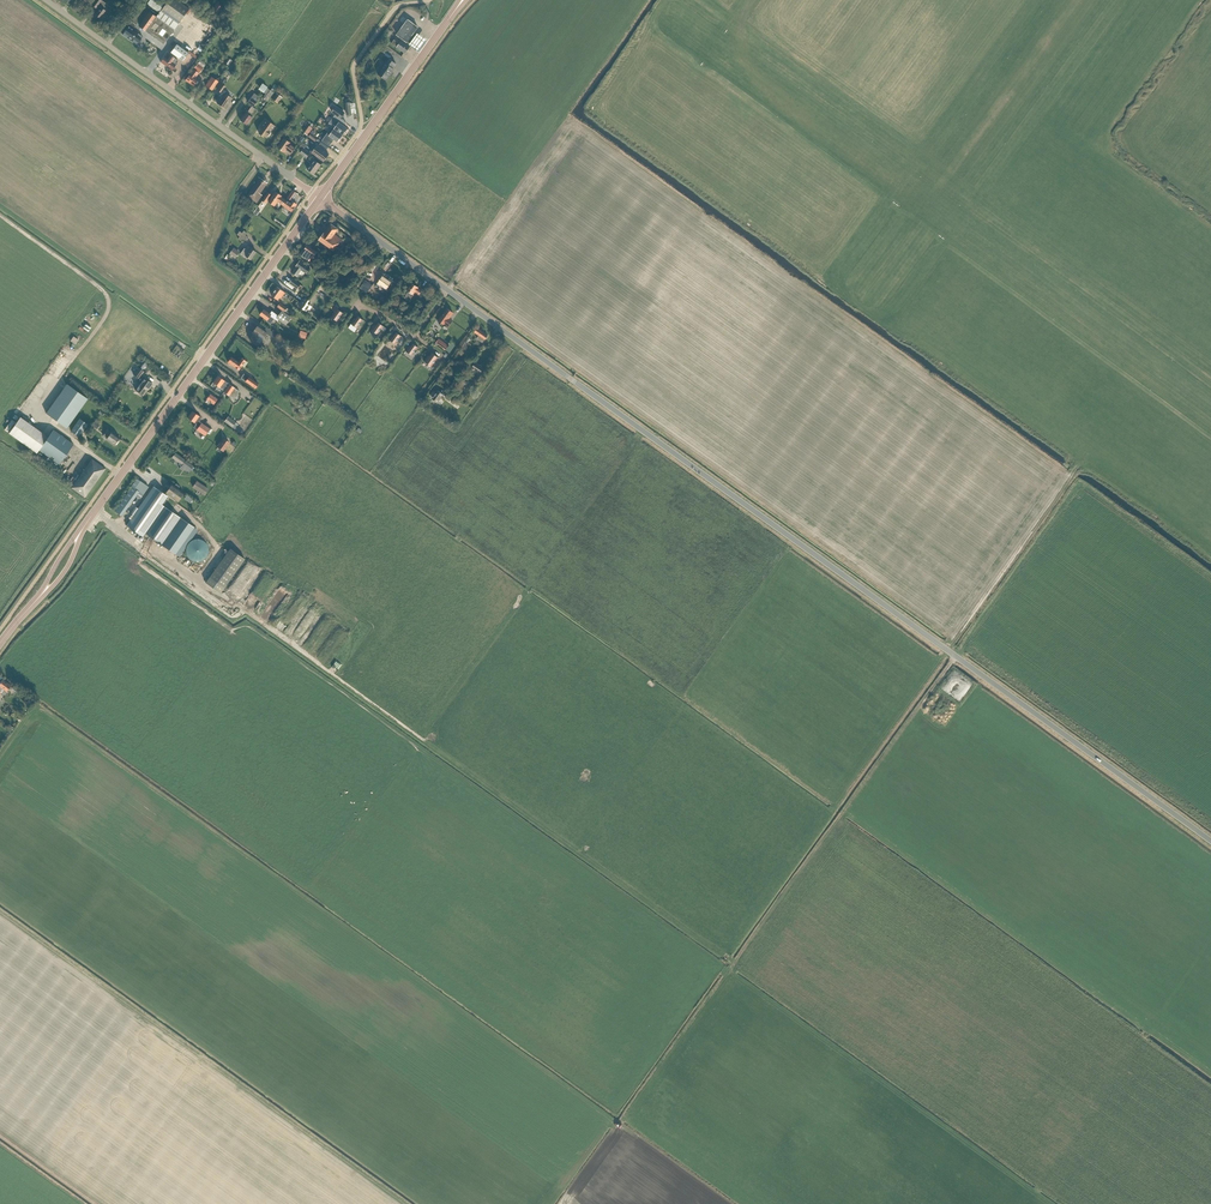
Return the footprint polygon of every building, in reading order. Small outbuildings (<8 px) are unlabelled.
[(91,5),(98,10),(94,15),(100,19),(102,15),(105,17),(106,17),(110,12),(109,11),(103,6),(105,4),(99,0),(95,0),(91,5)] [(147,4),(158,13),(165,3),(160,0),(149,0),(147,4)] [(174,29),(178,24),(189,8),(177,0),(168,0),(156,17),(157,17),(174,29)] [(216,3),(211,9),(218,14),(223,7),(216,3)] [(131,21),(132,22),(139,27),(163,44),(174,29),(157,17),(156,18),(141,7),(131,21)] [(408,20),(397,35),(406,42),(408,40),(410,41),(416,34),(414,32),(418,26),(408,20)] [(139,27),(132,22),(128,26),(122,34),(136,45),(142,36),(136,32),(139,27)] [(417,32),(416,34),(410,41),(408,44),(418,51),(426,39),(417,32)] [(394,40),(392,44),(397,47),(397,48),(405,54),(410,47),(402,41),(400,44),(394,40)] [(176,45),(171,52),(182,61),(188,53),(176,45)] [(165,57),(161,62),(172,70),(176,65),(175,64),(178,60),(170,54),(167,58),(165,57)] [(386,64),(378,75),(386,80),(394,69),(393,68),(396,64),(383,54),(380,59),(386,64)] [(198,63),(194,69),(199,73),(203,68),(203,67),(198,63)] [(193,69),(185,80),(193,86),(195,83),(197,84),(198,83),(197,81),(195,79),(199,73),(193,69)] [(214,78),(208,86),(213,90),(219,81),(214,78)] [(224,80),(217,90),(221,93),(226,87),(224,85),(226,82),(224,80)] [(224,93),(217,103),(225,109),(232,99),(224,93)] [(254,93),(247,102),(253,106),(259,97),(254,93)] [(277,103),(282,97),(276,93),(271,99),(277,103)] [(245,113),(240,120),(246,125),(251,118),(257,111),(252,107),(246,114),(245,113)] [(336,115),(329,125),(334,129),(343,135),(348,129),(344,126),(346,123),(341,119),(345,114),(335,107),(332,112),(335,115),(336,115)] [(262,130),(259,134),(263,137),(264,136),(267,138),(268,136),(268,137),(271,133),(275,127),(265,119),(259,128),(262,130)] [(303,132),(308,135),(313,128),(312,128),(314,125),(312,123),(309,126),(308,125),(303,132)] [(343,135),(334,129),(331,134),(328,132),(325,137),(330,142),(333,138),(338,142),(343,135)] [(284,138),(277,147),(285,153),(287,150),(291,153),(295,148),(291,144),(284,138)] [(307,158),(310,153),(301,146),(298,151),(301,153),(300,153),(307,158)] [(317,146),(312,153),(324,162),(329,155),(317,146)] [(314,160),(307,170),(314,175),(321,165),(314,160)] [(261,178),(248,196),(257,203),(263,195),(260,193),(268,183),(266,182),(267,180),(264,177),(263,179),(261,178)] [(282,205),(286,200),(283,198),(283,197),(276,191),(269,202),(275,206),(278,202),(282,205)] [(293,191),(286,200),(282,205),(292,212),(296,206),(297,205),(290,200),(292,197),(294,198),(297,194),(293,191)] [(268,193),(262,201),(266,203),(272,195),(268,193)] [(275,219),(274,221),(276,222),(284,228),(286,226),(277,220),(275,219)] [(338,247),(344,252),(345,252),(347,250),(338,244),(341,240),(334,235),(338,229),(331,224),(319,241),(333,251),(335,248),(337,249),(338,247)] [(239,231),(237,234),(240,237),(238,239),(241,242),(243,239),(246,241),(249,238),(246,236),(248,233),(244,231),(242,233),(239,231)] [(308,246),(301,254),(310,261),(314,256),(316,257),(319,254),(308,246)] [(248,248),(239,260),(247,266),(255,254),(248,248)] [(233,249),(230,254),(236,258),(239,253),(233,249)] [(297,267),(292,273),(298,277),(299,274),(298,274),(301,270),(305,273),(307,270),(308,271),(310,268),(300,261),(296,267),(297,267)] [(318,273),(315,277),(320,281),(323,276),(318,273)] [(382,276),(377,284),(379,286),(380,285),(386,289),(391,282),(382,276)] [(302,287),(301,285),(293,279),(290,283),(298,289),(300,290),(302,287)] [(360,288),(367,293),(372,285),(365,280),(360,288)] [(417,288),(411,283),(406,290),(408,292),(405,296),(409,299),(412,295),(415,292),(419,295),(421,291),(417,288)] [(323,296),(326,293),(328,290),(321,285),(316,291),(323,296)] [(277,287),(271,295),(277,300),(280,297),(281,298),(285,293),(277,287)] [(305,298),(299,306),(308,312),(311,307),(310,306),(310,305),(309,304),(309,305),(307,304),(309,301),(305,298)] [(291,311),(287,308),(280,303),(278,307),(285,312),(285,311),(289,314),(291,311)] [(334,311),(331,316),(337,321),(343,313),(338,309),(339,307),(335,305),(332,310),(334,311)] [(447,308),(438,320),(441,323),(440,325),(446,330),(449,327),(448,327),(452,321),(449,319),(453,313),(447,308)] [(263,309),(259,315),(267,321),(271,316),(273,318),(276,314),(272,311),(270,314),(263,309)] [(276,314),(273,318),(278,321),(279,320),(286,325),(291,318),(282,311),(278,315),(276,314)] [(354,318),(351,323),(357,328),(363,320),(357,316),(355,319),(354,318)] [(375,324),(371,330),(377,334),(383,326),(378,322),(376,325),(375,324)] [(255,334),(250,341),(258,347),(267,334),(273,338),(276,334),(266,328),(264,331),(258,327),(254,333),(255,334)] [(477,328),(474,332),(479,336),(477,339),(482,342),(487,335),(477,328)] [(305,339),(308,333),(301,330),(299,336),(305,339)] [(393,334),(389,339),(395,344),(401,336),(396,332),(394,335),(393,334)] [(73,336),(70,341),(75,344),(79,340),(73,336)] [(468,337),(460,349),(465,352),(470,344),(468,343),(471,339),(468,337)] [(446,350),(448,346),(439,339),(436,342),(446,350)] [(409,345),(405,351),(412,355),(418,347),(412,343),(410,346),(409,345)] [(176,345),(171,352),(179,358),(184,351),(176,345)] [(439,358),(432,353),(429,356),(428,355),(424,361),(431,366),(438,358),(439,358)] [(229,358),(227,361),(228,362),(227,363),(239,371),(244,364),(246,365),(248,362),(241,358),(240,360),(239,360),(237,362),(231,357),(230,359),(229,358)] [(475,362),(471,368),(479,373),(483,368),(475,362)] [(138,368),(133,375),(138,378),(140,376),(143,371),(138,368)] [(244,374),(241,379),(255,389),(258,384),(244,374)] [(139,383),(134,389),(142,395),(147,389),(148,390),(152,385),(143,378),(140,376),(138,378),(137,381),(139,383)] [(212,383),(224,391),(229,385),(217,376),(212,383)] [(88,399),(67,384),(46,413),(66,428),(88,399)] [(229,385),(224,391),(223,392),(228,396),(234,388),(229,385)] [(234,388),(228,396),(233,400),(239,392),(234,388)] [(437,391),(431,398),(437,403),(443,395),(445,397),(447,394),(442,390),(440,393),(437,391)] [(210,395),(206,400),(213,405),(216,399),(210,395)] [(192,412),(187,418),(196,424),(194,427),(196,429),(196,430),(205,436),(210,429),(201,422),(201,423),(199,421),(201,418),(192,412)] [(232,427),(239,432),(240,430),(236,427),(238,425),(235,423),(236,422),(228,416),(224,422),(231,427),(232,427)] [(20,417),(9,433),(37,453),(39,450),(59,464),(73,444),(53,430),(48,437),(20,417)] [(79,418),(70,431),(79,437),(88,424),(79,418)] [(108,430),(102,437),(114,446),(120,438),(108,430)] [(223,451),(229,443),(223,438),(220,442),(219,441),(216,446),(223,451)] [(175,453),(172,458),(182,465),(190,471),(193,466),(175,453)] [(92,459),(72,488),(85,497),(105,469),(92,459)] [(132,487),(115,511),(122,516),(139,492),(143,494),(149,487),(137,478),(131,486),(132,487)] [(208,489),(196,481),(192,487),(204,495),(208,489)] [(172,484),(165,493),(177,502),(183,493),(172,484)] [(127,526),(125,528),(128,531),(130,528),(137,533),(140,536),(143,537),(146,533),(174,554),(193,527),(162,504),(167,496),(153,486),(138,508),(136,507),(131,514),(133,515),(126,525),(127,526)] [(186,547),(186,550),(186,553),(187,556),(189,558),(191,560),(194,561),(197,562),(200,561),(203,560),(205,558),(207,556),(208,553),(209,550),(208,547),(207,545),(205,542),(203,540),(200,539),(197,539),(194,539),(191,540),(189,542),(187,544),(186,547)] [(230,548),(209,578),(223,588),(244,559),(230,548)] [(9,688),(11,685),(3,679),(0,683),(0,693),(3,695),(6,691),(7,691),(9,688)] [(20,689),(14,685),(11,689),(17,694),(20,689)]
